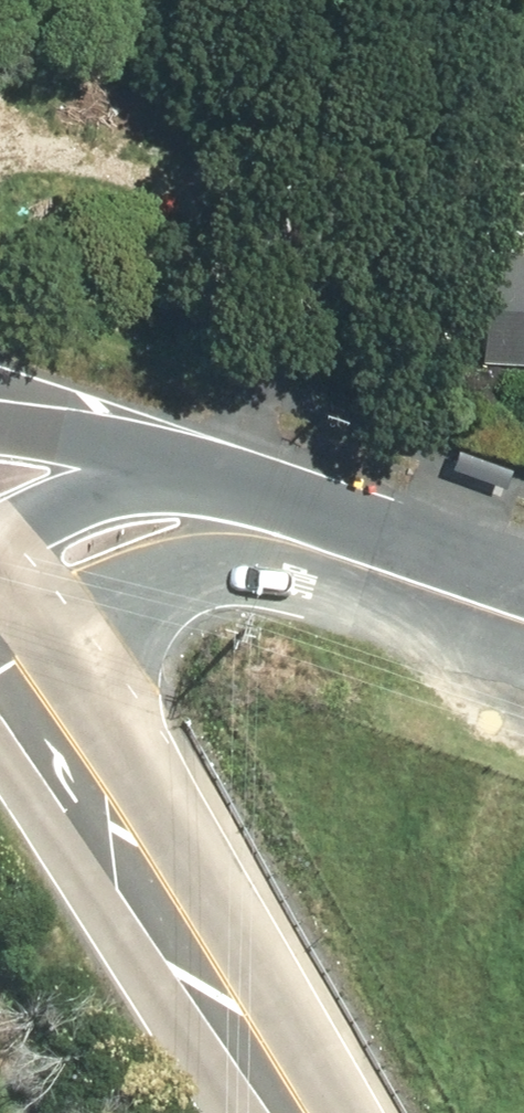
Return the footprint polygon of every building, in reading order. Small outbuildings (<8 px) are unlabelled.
[(483,225),(477,363),(523,365),(523,227),(483,225)]
